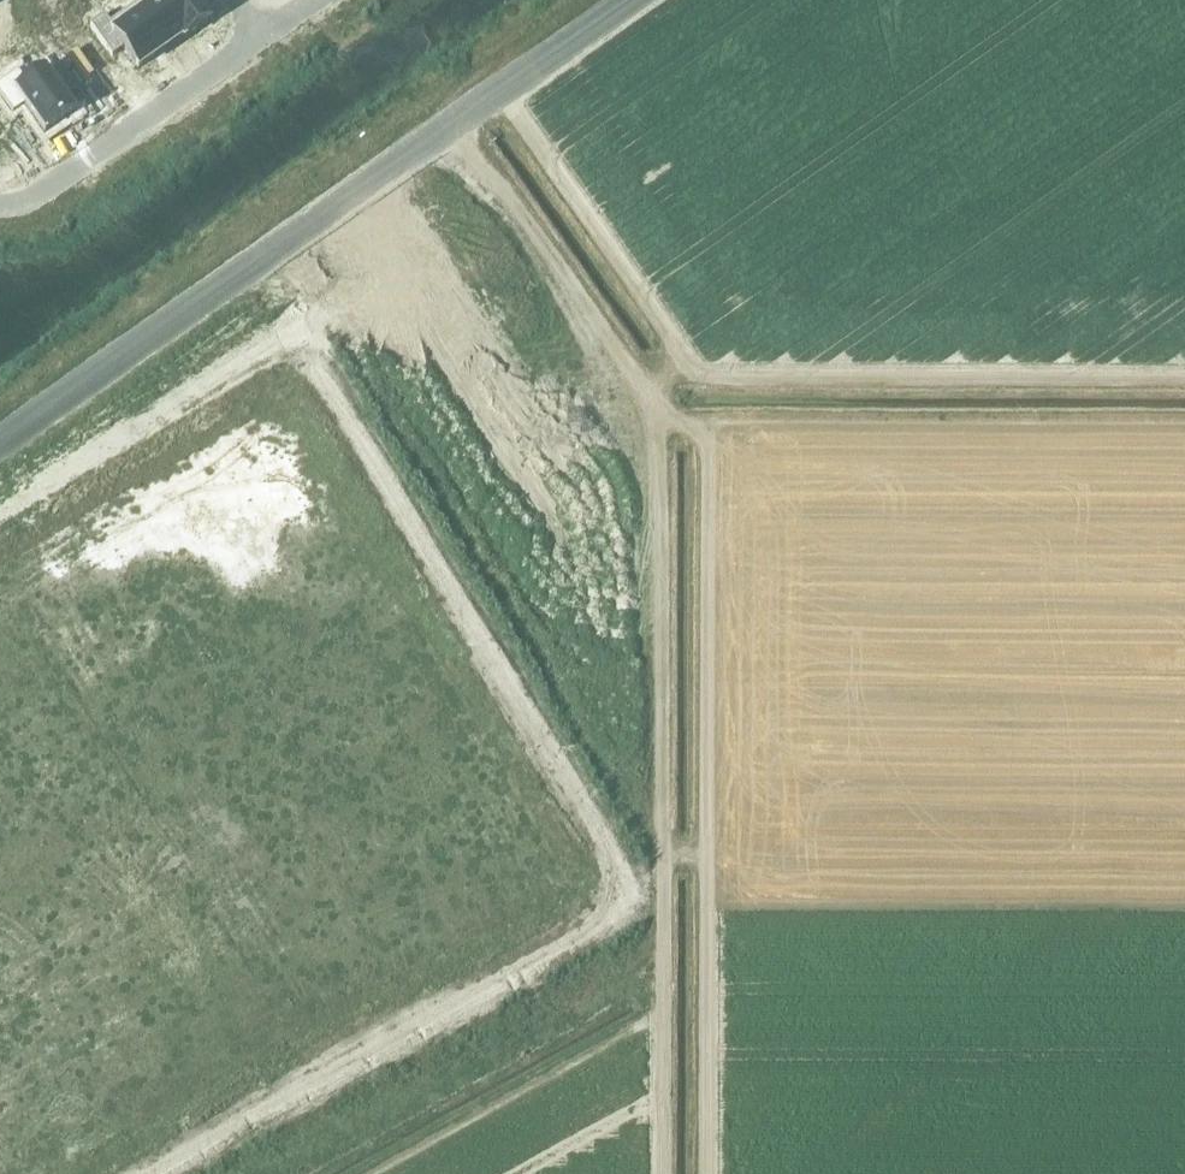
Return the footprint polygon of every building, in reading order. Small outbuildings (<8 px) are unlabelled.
[(130,7),(161,50),(182,35),(184,37),(185,36),(159,0),(140,0),(130,7)] [(185,36),(208,20),(194,0),(159,0),(185,36)] [(103,14),(89,24),(112,55),(124,47),(137,67),(161,50),(130,7),(109,22),(103,14)] [(0,81),(0,95),(12,112),(24,104),(44,132),(74,111),(43,68),(25,81),(17,69),(0,81)]
